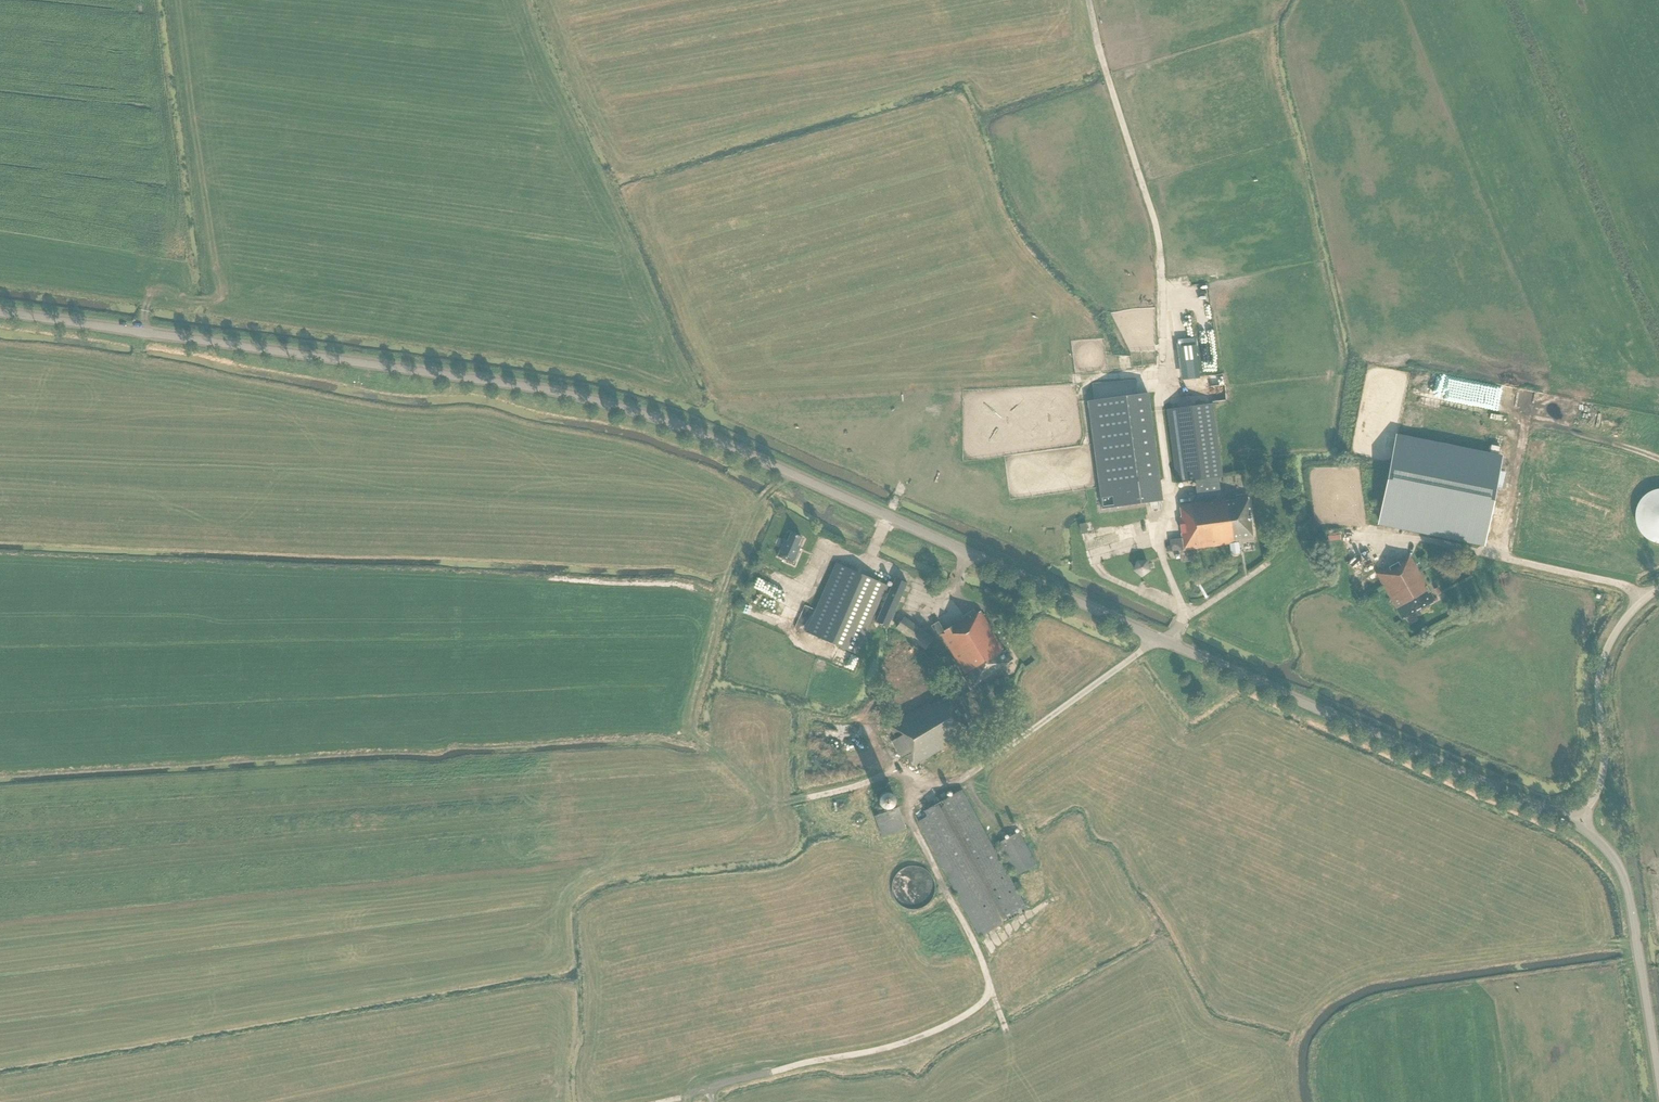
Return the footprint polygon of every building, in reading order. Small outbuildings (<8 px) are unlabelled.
[(1087,401),(1102,509),(1162,501),(1148,393),(1103,399),(1087,401)] [(1221,499),(1218,476),(1222,476),(1213,404),(1167,410),(1176,482),(1194,479),(1197,503),(1179,505),(1181,516),(1179,516),(1182,538),(1169,540),(1171,551),(1253,540),(1247,494),(1235,496),(1236,500),(1226,501),(1225,499),(1221,499)] [(1380,522),(1483,543),(1500,457),(1397,436),(1380,522)] [(1656,489),(1653,490),(1649,492),(1646,494),(1643,497),(1641,500),(1639,503),(1637,506),(1636,510),(1636,513),(1636,517),(1636,520),(1637,523),(1638,527),(1639,530),(1641,532),(1643,535),(1646,538),(1650,540),(1653,541),(1657,542),(1658,543),(1658,489),(1656,489)] [(800,547),(798,546),(802,538),(791,533),(787,541),(785,540),(778,556),(793,563),(800,547)] [(1402,619),(1434,601),(1409,555),(1376,574),(1383,585),(1402,619)] [(891,588),(836,563),(806,632),(856,654),(871,621),(887,628),(907,583),(895,578),(891,588)] [(1142,583),(1153,573),(1143,563),(1132,573),(1142,583)] [(773,576),(775,572),(762,566),(760,571),(773,576)] [(755,606),(751,618),(769,625),(774,614),(755,606)] [(1002,649),(980,611),(970,617),(969,616),(946,630),(940,621),(932,626),(938,636),(941,634),(965,674),(967,673),(968,675),(964,678),(970,687),(974,684),(974,685),(1009,662),(1008,662),(1013,659),(1007,649),(1002,652),(1001,650),(1002,649)] [(925,649),(933,638),(904,617),(896,628),(925,649)] [(853,671),(856,657),(848,655),(845,670),(853,671)] [(969,727),(949,695),(931,706),(928,702),(888,726),(895,739),(891,741),(901,759),(907,755),(914,766),(944,747),(942,743),(969,727)] [(883,724),(891,719),(882,703),(874,707),(883,724)] [(808,744),(816,747),(818,740),(820,741),(820,739),(810,736),(808,744)] [(996,853),(962,790),(914,816),(979,936),(1027,910),(999,859),(1006,856),(1016,875),(1035,864),(1018,832),(998,843),(1002,849),(996,853)] [(883,842),(905,833),(897,812),(875,820),(883,842)]
